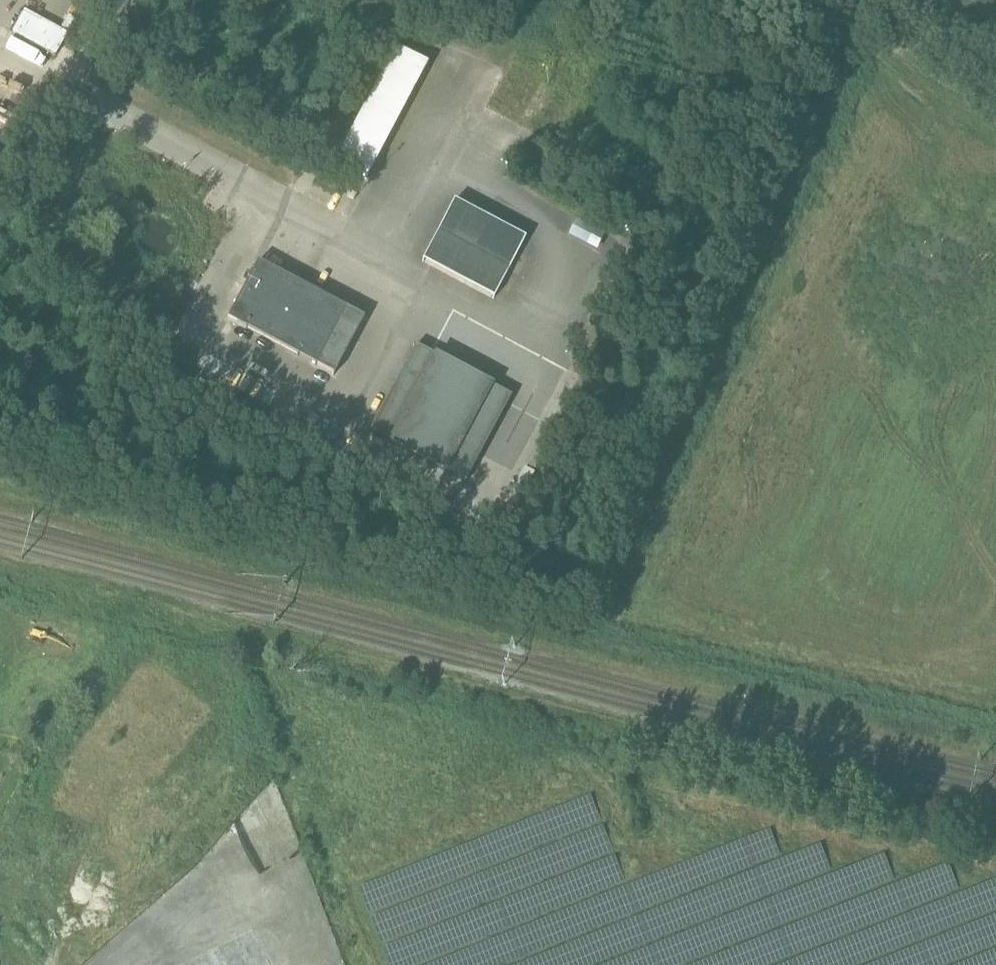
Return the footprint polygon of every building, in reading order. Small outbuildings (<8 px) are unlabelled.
[(24,11),(12,33),(55,56),(67,35),(60,31),(24,11)] [(21,93),(0,82),(0,131),(21,93)] [(499,311),(525,247),(449,217),(423,281),(499,311)] [(246,282),(226,319),(334,377),(364,318),(257,262),(251,273),(246,282)] [(388,397),(369,432),(388,442),(387,443),(446,475),(447,473),(493,387),(437,357),(409,408),(388,397)] [(538,443),(527,465),(537,470),(549,448),(538,443)] [(145,885),(117,912),(134,930),(163,904),(145,885)] [(68,951),(81,964),(88,964),(127,929),(110,911),(68,951)] [(236,938),(249,964),(271,964),(254,929),(236,938)] [(218,946),(227,964),(249,964),(236,938),(218,946)] [(200,955),(205,964),(227,964),(218,946),(200,955)] [(182,964),(205,964),(200,955),(182,964)]
